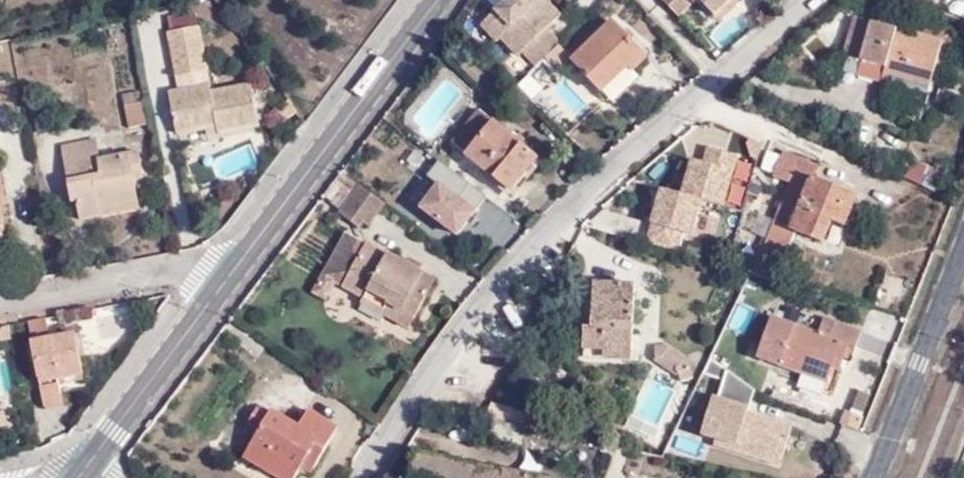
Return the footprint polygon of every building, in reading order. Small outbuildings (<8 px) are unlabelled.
[(558,42),(547,31),(561,18),(546,2),(549,0),(510,0),(486,23),(483,27),(498,44),(501,40),(519,58),(523,54),(533,65),(558,42)] [(665,3),(678,17),(696,0),(668,0),(665,3)] [(714,15),(730,0),(700,0),(714,15)] [(714,15),(719,20),(740,0),(730,0),(714,15)] [(886,68),(933,80),(942,42),(952,45),(955,30),(931,23),(930,31),(924,31),(923,37),(872,24),(872,25),(854,20),(845,57),(886,68)] [(213,67),(203,22),(173,29),(182,72),(213,67)] [(647,58),(615,22),(573,60),(601,91),(628,65),(633,72),(647,58)] [(537,68),(561,45),(558,42),(533,65),(537,68)] [(930,91),(933,80),(886,68),(883,79),(930,91)] [(259,127),(252,87),(215,95),(214,85),(174,93),(181,133),(219,125),(221,133),(259,127)] [(120,93),(122,103),(140,100),(138,89),(120,93)] [(298,113),(289,99),(275,109),(283,122),(298,113)] [(144,123),(140,100),(122,103),(127,126),(144,123)] [(539,158),(478,110),(452,143),(515,192),(539,158)] [(95,138),(61,144),(71,199),(79,198),(83,218),(139,207),(133,179),(142,177),(137,150),(98,157),(95,138)] [(812,178),(816,167),(783,154),(774,176),(791,183),(777,218),(764,213),(757,231),(784,243),(789,229),(822,242),(830,220),(844,226),(857,196),(812,178)] [(932,167),(909,158),(900,178),(923,188),(932,167)] [(361,191),(352,183),(348,189),(356,197),(361,191)] [(375,228),(387,212),(361,191),(356,197),(343,215),(365,231),(369,225),(375,228)] [(344,284),(365,247),(348,237),(326,273),(338,279),(344,284)] [(387,302),(413,317),(434,280),(369,243),(365,247),(344,284),(365,296),(371,286),(389,297),(387,302)] [(338,279),(326,273),(315,294),(328,300),(338,279)] [(633,359),(636,284),(594,282),(593,327),(583,327),(583,351),(604,352),(606,359),(633,359)] [(406,327),(413,317),(387,302),(389,297),(371,286),(365,296),(362,301),(406,327)] [(856,350),(861,332),(823,319),(818,335),(772,318),(758,358),(804,375),(799,391),(823,399),(834,372),(840,373),(850,348),(856,350)] [(83,377),(76,334),(32,343),(44,411),(64,409),(59,381),(83,377)] [(686,371),(687,356),(670,342),(655,345),(655,360),(673,373),(686,371)] [(851,413),(867,421),(868,420),(877,397),(860,390),(851,413)] [(753,450),(782,459),(793,427),(758,417),(757,424),(746,420),(750,409),(714,399),(702,435),(716,439),(739,444),(742,431),(757,434),(753,450)] [(289,477),(297,477),(299,474),(309,477),(319,477),(337,430),(304,415),(299,430),(248,411),(239,430),(254,438),(245,458),(289,477)] [(848,424),(863,429),(867,421),(851,413),(848,424)] [(533,424),(502,417),(497,436),(530,445),(533,424)] [(780,466),(782,459),(753,450),(757,434),(742,431),(739,444),(716,439),(715,445),(780,466)] [(414,477),(547,477),(419,457),(414,477)] [(245,458),(239,472),(252,477),(289,477),(245,458)]
